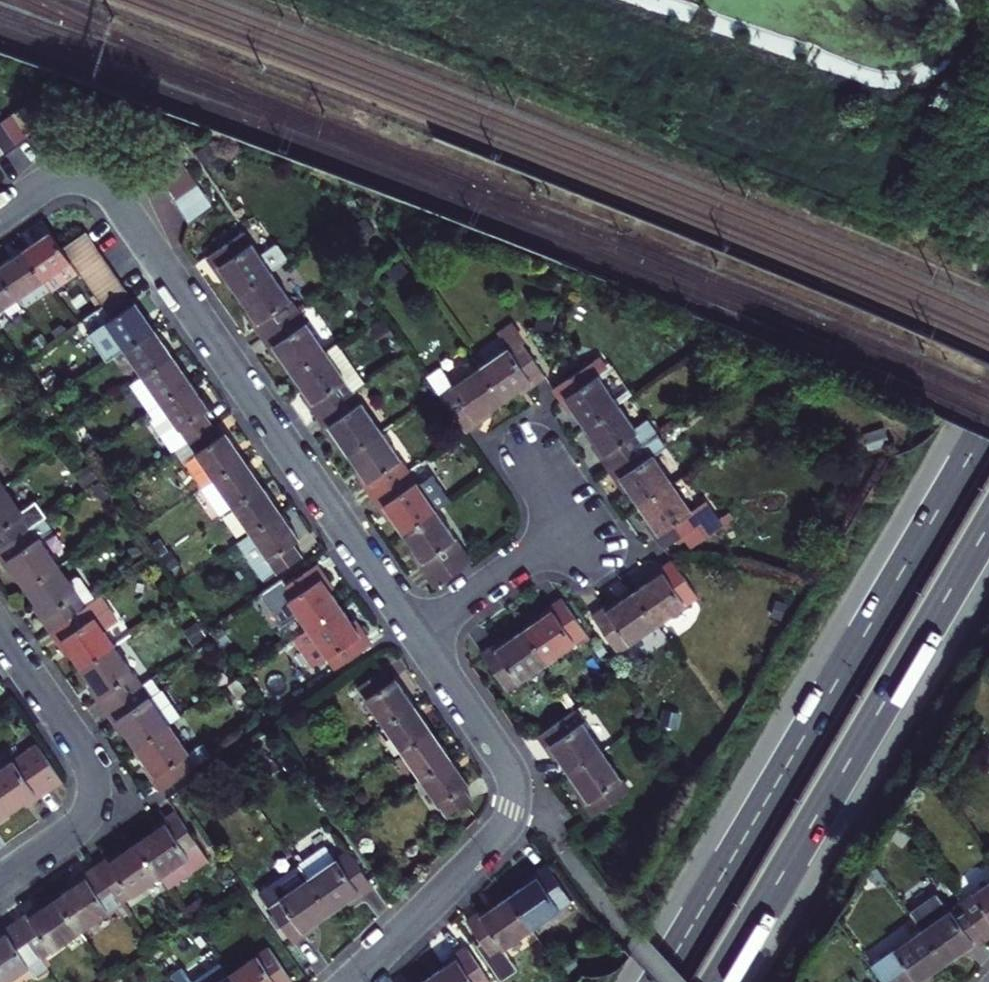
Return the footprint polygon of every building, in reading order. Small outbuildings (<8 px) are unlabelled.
[(54,118),(38,95),(25,103),(42,127),(54,118)] [(42,127),(25,103),(15,110),(31,134),(42,127)] [(19,142),(31,134),(15,110),(3,118),(19,142)] [(19,142),(3,118),(0,120),(0,137),(8,149),(19,142)] [(8,149),(0,137),(0,155),(8,149)] [(184,156),(161,171),(169,183),(192,167),(184,156)] [(192,167),(169,183),(176,194),(200,178),(192,167)] [(200,178),(176,194),(184,206),(208,190),(200,178)] [(215,201),(208,190),(184,206),(192,218),(215,201)] [(232,277),(241,289),(272,267),(244,226),(209,250),(223,271),(226,269),(232,277)] [(74,256),(66,245),(54,227),(41,236),(26,245),(46,275),(54,287),(81,268),(74,256)] [(66,245),(74,256),(100,239),(93,229),(66,245)] [(81,268),(82,269),(109,252),(100,239),(74,256),(81,268)] [(46,275),(26,245),(15,253),(1,263),(20,292),(46,275)] [(82,269),(90,281),(116,263),(109,252),(82,269)] [(1,263),(0,263),(0,306),(20,292),(1,263)] [(90,281),(98,292),(124,274),(116,263),(90,281)] [(300,307),(272,267),(241,289),(248,299),(255,310),(252,313),(264,331),(300,307)] [(98,292),(106,304),(132,286),(124,274),(98,292)] [(132,286),(106,304),(114,316),(140,298),(132,286)] [(114,316),(106,304),(84,318),(92,330),(110,318),(129,346),(159,325),(149,311),(140,298),(114,316)] [(286,355),(294,367),(326,345),(300,307),(264,331),(277,350),(280,347),(286,355)] [(159,325),(129,346),(116,354),(134,381),(147,372),(177,351),(168,339),(159,325)] [(525,336),(484,364),(507,397),(520,388),(527,383),(529,387),(550,373),(525,336)] [(337,338),(326,345),(354,385),(364,378),(337,338)] [(305,391),(318,410),(354,385),(326,345),(294,367),(302,380),(308,388),(305,391)] [(177,351),(147,372),(134,381),(152,407),(165,399),(195,377),(183,361),(177,351)] [(593,358),(556,384),(568,402),(572,398),(578,406),(588,421),(621,398),(593,358)] [(494,406),(507,397),(484,364),(444,392),(469,429),(488,415),(486,411),(494,406)] [(204,391),(195,377),(165,399),(152,407),(178,446),(191,437),(217,420),(208,407),(213,404),(204,391)] [(339,433),(348,447),(381,425),(354,385),(318,410),(331,429),(335,427),(339,433)] [(621,398),(588,421),(597,433),(602,441),(598,444),(611,462),(648,436),(621,398)] [(204,483),(217,474),(247,454),(237,439),(229,428),(224,431),(217,420),(191,437),(178,446),(204,483)] [(381,425),(348,447),(357,459),(364,469),(360,471),(372,489),(409,464),(381,425)] [(648,436),(611,462),(624,481),(628,478),(633,484),(643,499),(676,476),(648,436)] [(258,470),(247,454),(217,474),(204,483),(222,510),(235,501),(265,480),(258,470)] [(438,507),(409,464),(372,489),(387,510),(390,508),(395,515),(404,529),(438,507)] [(8,482),(0,471),(0,488),(8,482)] [(676,476),(643,499),(653,514),(657,519),(653,523),(667,543),(705,517),(676,476)] [(253,527),(283,507),(275,494),(265,480),(235,501),(222,510),(240,536),(253,527)] [(0,488),(0,547),(35,522),(50,512),(40,497),(25,507),(8,482),(0,488)] [(291,519),(283,507),(253,527),(240,536),(266,576),(305,549),(296,536),(301,533),(291,519)] [(473,558),(438,507),(404,529),(411,539),(418,549),(414,551),(436,583),(473,558)] [(29,586),(63,563),(35,522),(0,547),(0,550),(12,568),(15,566),(20,573),(29,586)] [(658,573),(641,584),(662,617),(702,590),(679,554),(660,566),(663,570),(658,573)] [(313,620),(344,598),(334,584),(330,578),(333,576),(319,555),(284,580),(313,620)] [(63,563),(29,586),(37,598),(42,606),(39,608),(52,627),(90,601),(63,563)] [(597,608),(621,644),(662,617),(641,584),(625,595),(619,598),(617,595),(597,608)] [(545,614),(529,624),(551,657),(592,629),(569,593),(549,607),(551,610),(545,614)] [(340,660),(375,635),(362,617),(359,620),(355,615),(344,598),(313,620),(300,629),(318,656),(331,647),(340,660)] [(74,652),(83,666),(118,642),(90,601),(52,627),(67,648),(70,646),(74,652)] [(507,635),(487,648),(511,684),(551,657),(529,624),(515,633),(508,638),(507,635)] [(118,642),(83,666),(93,680),(98,688),(95,690),(108,708),(145,683),(118,642)] [(357,678),(384,717),(415,696),(405,682),(397,669),(391,673),(382,660),(357,678)] [(145,683),(108,708),(121,728),(124,726),(128,732),(139,748),(174,723),(186,715),(158,674),(145,683)] [(402,743),(433,722),(425,710),(415,696),(384,717),(402,743)] [(574,704),(540,729),(551,747),(555,744),(561,752),(570,766),(601,744),(574,704)] [(443,736),(433,722),(402,743),(420,770),(450,748),(443,736)] [(174,723),(139,748),(148,762),(152,767),(149,770),(162,787),(212,753),(203,741),(191,749),(174,723)] [(601,744),(570,766),(578,778),(584,787),(580,790),(591,807),(627,783),(601,744)] [(461,764),(450,748),(420,770),(446,808),(471,791),(462,777),(468,773),(461,764)] [(11,809),(24,800),(33,795),(35,799),(54,786),(29,749),(0,769),(0,794),(11,809)] [(0,794),(0,817),(11,809),(0,794)] [(154,827),(139,838),(162,870),(203,842),(178,806),(157,820),(160,824),(154,827)] [(298,851),(331,898),(346,888),(351,884),(353,888),(373,874),(347,837),(332,848),(323,834),(298,851)] [(123,898),(162,870),(139,838),(125,847),(119,851),(117,848),(98,861),(123,898)] [(298,851),(258,880),(293,930),(313,916),(310,913),(318,907),(331,898),(298,851)] [(527,879),(512,889),(535,922),(575,893),(550,858),(531,871),(534,874),(527,879)] [(83,926),(123,898),(98,861),(79,874),(81,878),(75,882),(60,892),(83,926)] [(961,903),(987,939),(988,938),(988,882),(961,903)] [(496,948),(535,922),(512,889),(500,897),(493,902),(490,899),(471,913),(496,948)] [(43,953),(83,926),(60,892),(46,902),(39,907),(36,903),(17,917),(43,953)] [(978,946),(987,939),(961,903),(948,912),(937,894),(911,913),(923,930),(946,963),(967,948),(970,952),(978,946)] [(43,953),(17,917),(0,928),(0,930),(2,932),(0,934),(0,971),(6,979),(43,953)] [(946,963),(923,930),(873,966),(883,981),(927,981),(930,980),(927,976),(946,963)] [(431,966),(442,981),(476,981),(493,971),(469,934),(449,947),(452,952),(445,957),(431,966)] [(241,981),(287,981),(296,975),(270,939),(231,967),(241,981)] [(400,981),(442,981),(431,966),(416,976),(410,979),(408,976),(400,981)] [(231,967),(211,981),(241,981),(231,967)]
